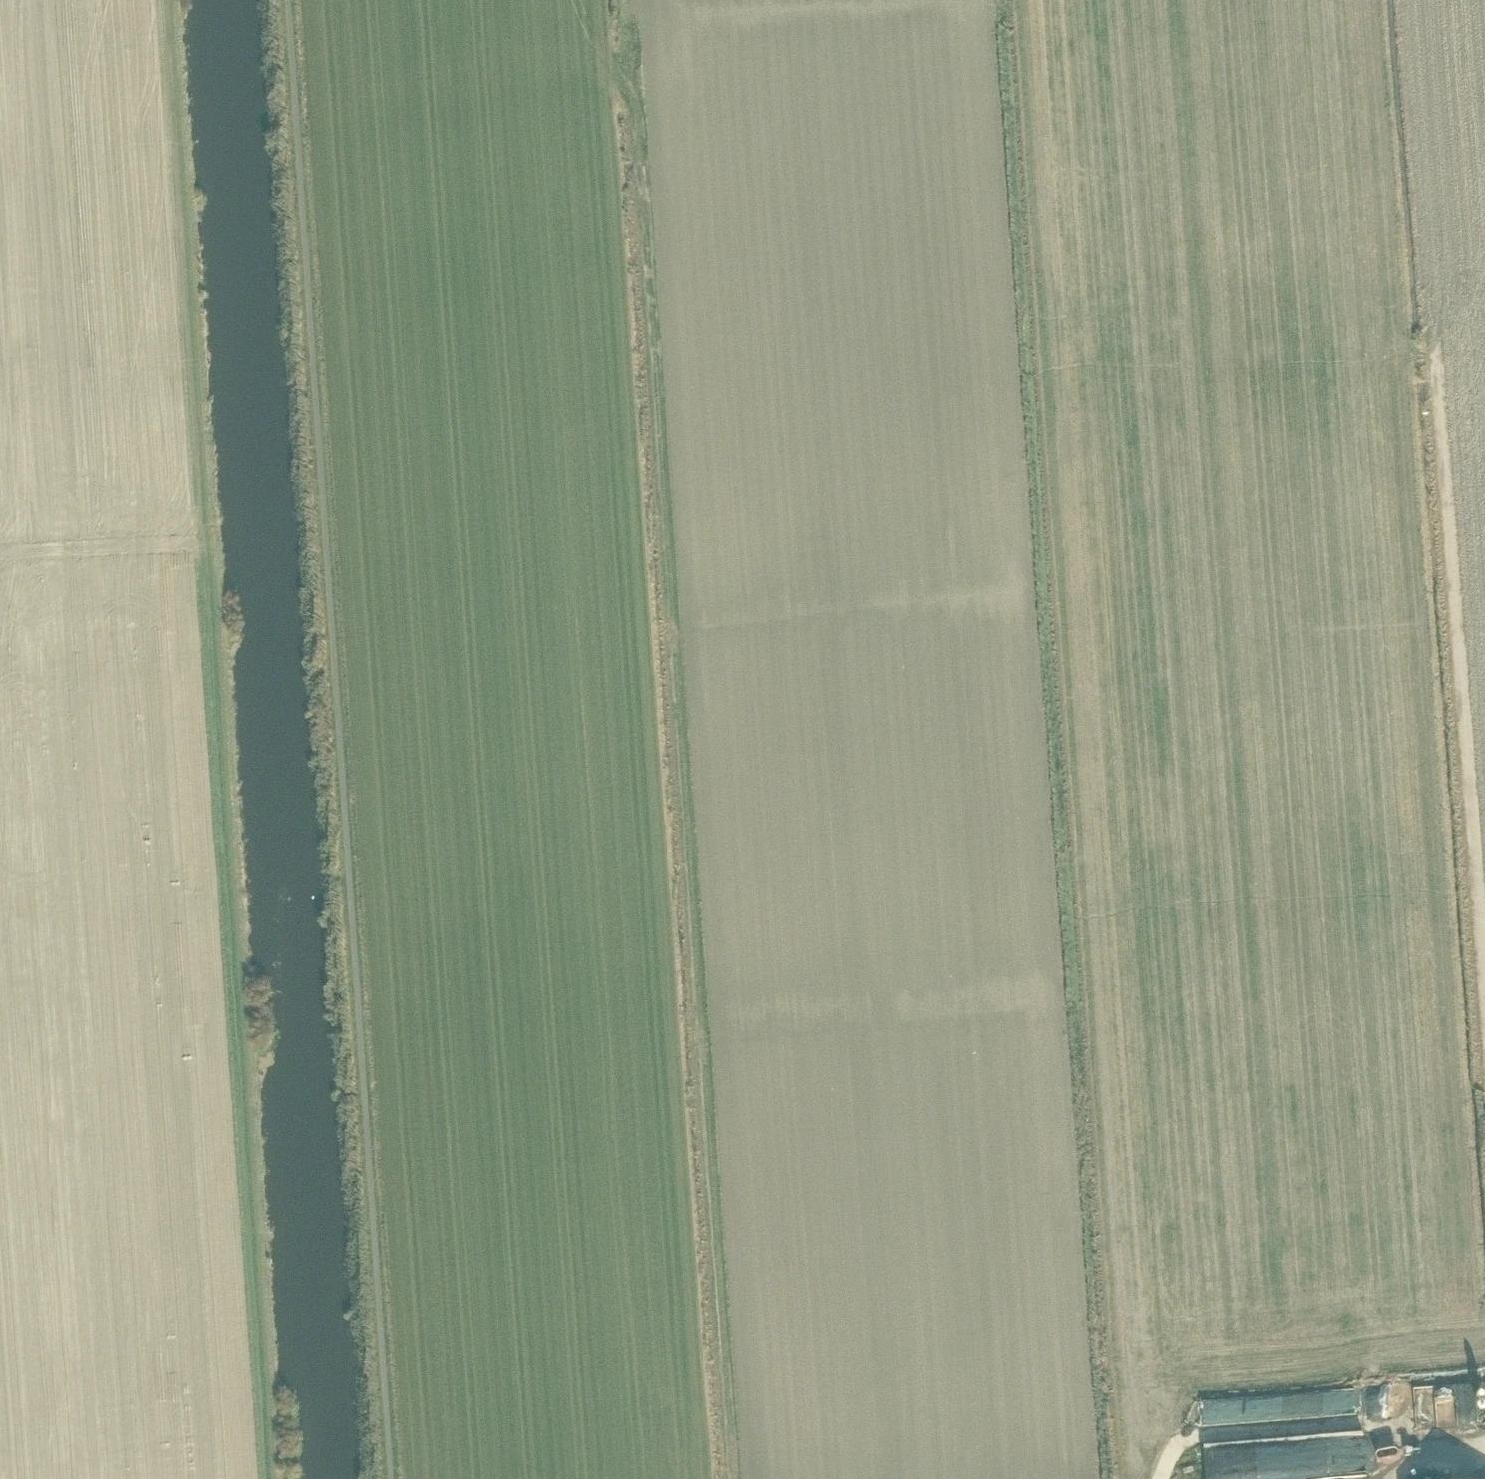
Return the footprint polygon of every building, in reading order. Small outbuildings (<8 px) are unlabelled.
[(1440,1422),(1460,1420),(1458,1400),(1479,1399),(1478,1381),(1418,1386),(1420,1409),(1438,1407),(1440,1422)]
